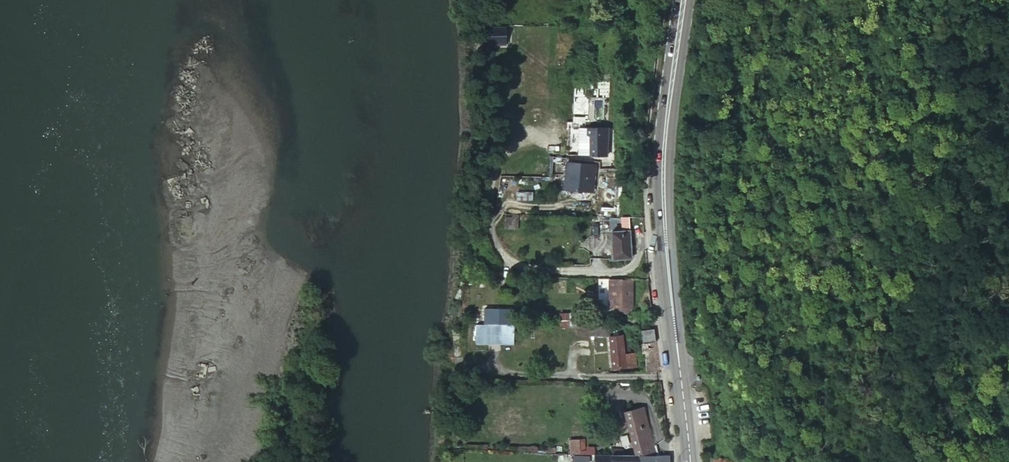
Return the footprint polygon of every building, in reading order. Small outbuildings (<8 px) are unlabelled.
[(507,48),(507,27),(486,27),(486,48),(507,48)] [(611,131),(591,132),(588,132),(589,159),(612,158),(611,131)] [(599,167),(569,166),(568,194),(598,195),(599,167)] [(639,182),(647,182),(647,170),(638,171),(639,182)] [(525,221),(513,221),(513,236),(525,236),(525,221)] [(637,267),(634,235),(619,237),(621,268),(637,267)] [(614,309),(614,288),(602,288),(603,308),(608,308),(611,316),(625,316),(625,309),(614,309)] [(625,288),(614,288),(614,309),(625,309),(625,288)] [(484,312),(484,325),(474,325),(474,345),(507,345),(507,312),(484,312)] [(558,326),(569,327),(570,314),(559,313),(558,326)] [(620,334),(621,329),(593,330),(593,333),(594,341),(603,340),(604,335),(620,334)] [(654,340),(653,333),(644,333),(644,341),(654,340)] [(621,345),(621,338),(611,339),(614,372),(635,371),(634,354),(626,355),(626,345),(621,345)] [(642,433),(648,432),(645,410),(638,411),(642,433)] [(624,414),(632,453),(638,453),(647,453),(646,445),(650,444),(648,432),(642,433),(638,411),(624,414)] [(579,451),(579,442),(579,439),(571,440),(571,454),(579,454),(579,451)] [(594,455),(594,461),(639,461),(638,453),(632,453),(594,455)] [(653,453),(647,453),(638,453),(639,461),(654,461),(653,453)]
